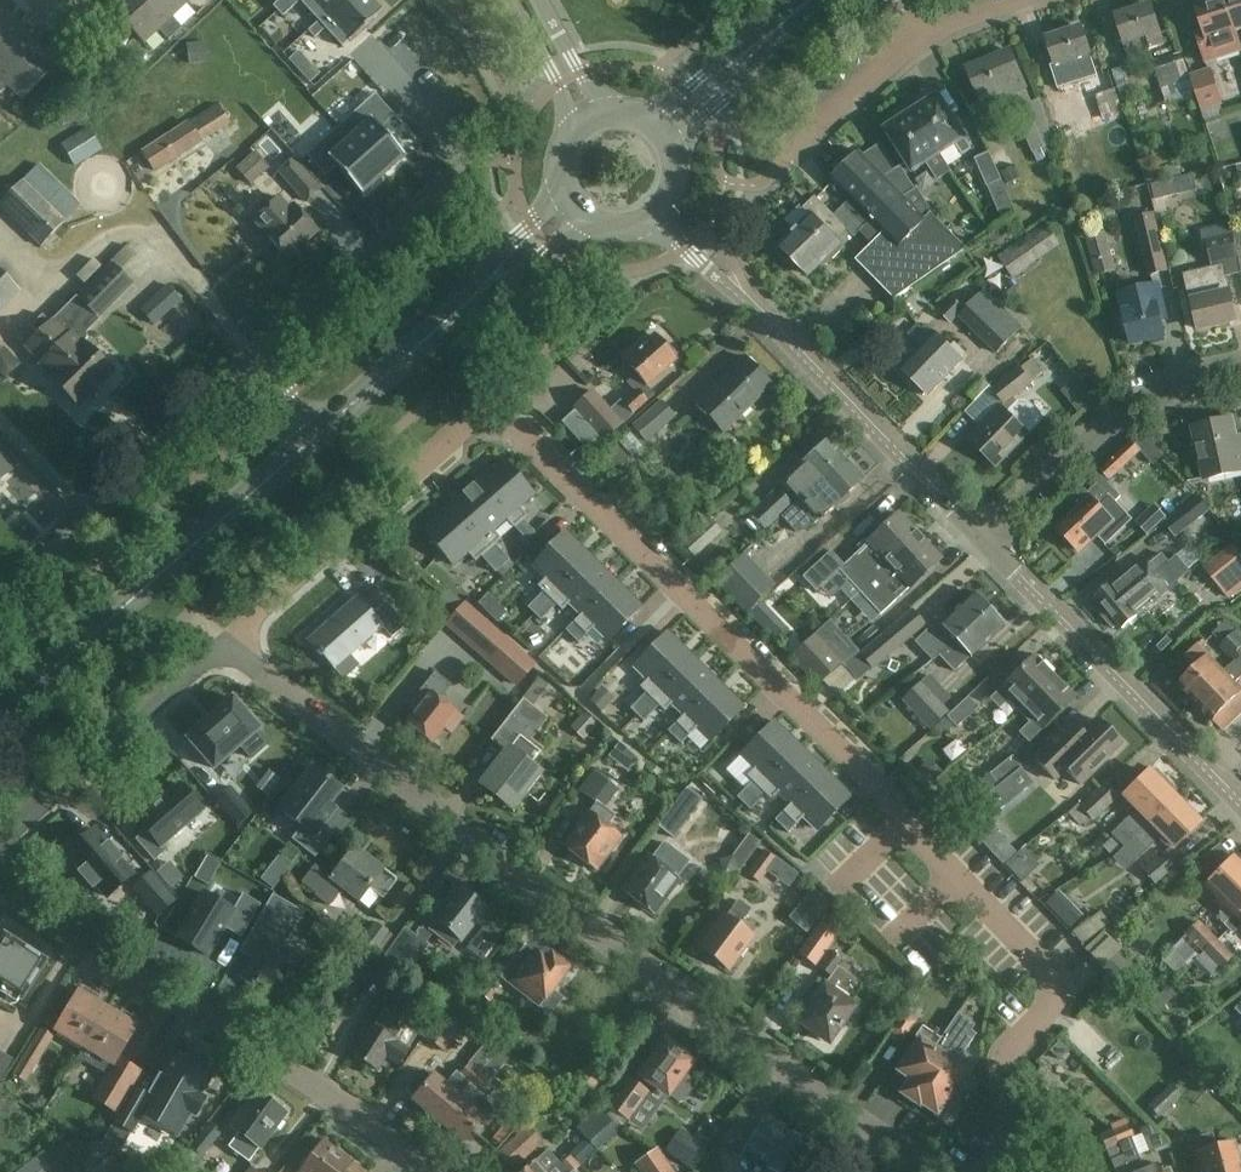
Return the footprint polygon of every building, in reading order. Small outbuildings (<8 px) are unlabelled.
[(164,22),(143,0),(113,0),(108,5),(143,43),(158,29),(168,40),(175,33),(164,22)] [(164,22),(175,33),(181,27),(171,16),(186,2),(183,0),(143,0),(164,22)] [(272,6),(282,17),(291,9),(283,0),(279,0),(272,6)] [(291,9),(299,1),(299,0),(283,0),(291,9)] [(299,1),(317,20),(340,0),(299,0),(299,1)] [(317,20),(318,21),(325,29),(342,47),(349,40),(350,41),(382,11),(372,0),(340,0),(317,20)] [(385,13),(400,0),(374,0),(385,13)] [(1202,27),(1195,30),(1205,62),(1240,51),(1240,46),(1236,32),(1226,0),(1216,0),(1195,7),(1202,27)] [(1240,30),(1240,0),(1226,0),(1236,32),(1236,31),(1240,30)] [(1138,42),(1141,52),(1164,44),(1152,5),(1115,16),(1125,46),(1138,42)] [(16,21),(8,13),(6,15),(0,10),(0,38),(16,21)] [(16,21),(0,38),(0,79),(34,43),(22,31),(24,29),(16,21)] [(318,21),(308,31),(314,38),(325,29),(318,21)] [(1047,39),(1055,64),(1049,66),(1057,90),(1074,85),(1072,79),(1097,71),(1083,27),(1064,33),(1061,29),(1049,33),(1049,38),(1047,39)] [(7,85),(22,99),(58,62),(49,54),(47,56),(34,43),(0,79),(0,93),(7,85)] [(320,71),(300,49),(290,57),(311,80),(320,71)] [(968,69),(979,94),(984,107),(1012,95),(1018,109),(1015,110),(1033,154),(1053,144),(1040,99),(1032,102),(1026,88),(1011,51),(968,69)] [(1167,106),(1197,97),(1183,52),(1154,61),(1167,106)] [(1138,87),(1132,65),(1114,71),(1113,71),(1122,102),(1141,96),(1138,87)] [(1191,74),(1201,104),(1205,119),(1224,114),(1210,68),(1191,74)] [(375,94),(338,126),(383,176),(405,157),(380,129),(394,116),(375,94)] [(922,102),(910,109),(940,155),(955,144),(962,155),(972,149),(939,97),(925,105),(922,102)] [(216,104),(189,123),(201,140),(228,122),(216,104)] [(89,120),(86,107),(60,111),(62,124),(89,120)] [(940,155),(910,109),(898,117),(901,121),(887,130),(914,171),(926,163),(937,180),(949,172),(938,156),(940,155)] [(262,118),(248,132),(262,147),(277,133),(262,118)] [(154,172),(201,140),(189,123),(142,154),(154,172)] [(338,126),(306,155),(325,177),(336,167),(361,195),(383,176),(338,126)] [(75,168),(103,150),(89,127),(76,135),(73,130),(61,137),(64,142),(61,144),(75,168)] [(1151,167),(1171,162),(1168,150),(1148,155),(1151,167)] [(254,151),(236,168),(251,185),(270,167),(254,151)] [(1002,179),(990,151),(975,158),(987,186),(1002,179)] [(905,221),(915,231),(925,220),(903,198),(860,154),(832,180),(872,220),(871,220),(888,237),(905,221)] [(322,189),(294,157),(277,172),(305,203),(322,189)] [(41,247),(81,205),(39,164),(0,204),(0,208),(41,247)] [(1175,179),(1151,184),(1154,198),(1178,193),(1175,179)] [(903,198),(925,220),(930,216),(929,215),(916,190),(903,198)] [(264,231),(263,232),(286,258),(317,230),(294,204),(289,208),(279,196),(253,220),(264,231)] [(836,240),(847,230),(815,197),(804,208),(811,214),(779,245),(808,275),(840,244),(836,240)] [(1170,272),(1169,269),(1154,212),(1132,218),(1147,277),(1170,272)] [(1204,236),(1224,227),(1217,212),(1198,221),(1204,236)] [(888,237),(871,220),(860,231),(872,244),(857,259),(896,299),(965,251),(930,216),(915,231),(905,221),(888,237)] [(1013,279),(1061,245),(1046,223),(998,257),(1013,279)] [(1117,270),(1105,232),(1084,238),(1096,277),(1117,270)] [(1226,278),(1240,274),(1240,268),(1233,235),(1206,242),(1213,267),(1183,274),(1190,304),(1194,303),(1200,328),(1236,319),(1227,280),(1226,280),(1226,278)] [(111,263),(77,298),(98,319),(132,284),(111,263)] [(21,292),(0,271),(0,312),(21,292)] [(958,317),(996,355),(1032,319),(992,283),(966,309),(954,297),(939,311),(952,324),(958,317)] [(1157,284),(1142,288),(1117,294),(1122,311),(1116,313),(1122,335),(1129,333),(1132,344),(1166,336),(1162,321),(1166,320),(1157,284)] [(181,300),(168,285),(154,297),(168,312),(181,300)] [(56,346),(96,389),(102,383),(102,382),(113,371),(83,341),(81,343),(77,339),(98,319),(77,298),(76,297),(51,321),(67,336),(56,346)] [(56,346),(67,336),(51,321),(50,322),(42,314),(31,326),(39,334),(25,347),(41,363),(40,364),(50,374),(48,376),(77,406),(89,395),(90,395),(96,389),(56,346)] [(913,378),(918,383),(915,387),(923,395),(926,392),(929,394),(963,360),(936,333),(902,367),(905,370),(902,373),(910,382),(913,378)] [(659,337),(657,339),(654,335),(624,362),(627,365),(623,368),(631,377),(627,381),(635,391),(622,403),(632,414),(654,395),(646,386),(675,360),(665,348),(667,346),(659,337)] [(12,350),(0,337),(0,361),(12,350)] [(723,432),(771,385),(742,356),(694,404),(723,432)] [(1032,381),(1021,368),(995,389),(1005,402),(1032,381)] [(977,373),(962,388),(975,401),(990,385),(977,373)] [(572,408),(603,442),(623,424),(592,390),(572,408)] [(646,443),(676,417),(661,401),(631,427),(646,443)] [(1027,404),(1020,403),(1010,414),(1000,405),(987,418),(990,420),(970,440),(996,466),(1028,433),(1039,422),(1039,416),(1027,404)] [(1240,471),(1240,444),(1238,445),(1232,420),(1193,429),(1205,479),(1240,471)] [(1100,470),(1111,481),(1141,452),(1154,465),(1164,456),(1141,432),(1100,470)] [(800,502),(844,460),(826,441),(782,483),(799,501),(800,502)] [(12,468),(0,455),(0,480),(12,468)] [(476,483),(506,518),(505,519),(513,528),(527,516),(519,507),(534,494),(503,460),(476,483)] [(795,505),(813,525),(837,502),(838,504),(843,504),(849,499),(849,494),(848,492),(862,479),(844,460),(800,502),(799,501),(795,505)] [(476,483),(449,506),(488,550),(501,539),(493,530),(505,519),(506,518),(476,483)] [(1134,520),(1098,483),(1087,494),(1085,491),(1072,503),(1077,509),(1058,527),(1083,553),(1099,538),(1106,545),(1134,520)] [(765,531),(793,505),(777,488),(749,514),(765,531)] [(1177,537),(1211,510),(1199,495),(1165,523),(1177,537)] [(475,561),(488,550),(449,506),(422,530),(453,565),(467,553),(475,561)] [(867,543),(843,565),(830,551),(802,578),(815,592),(820,587),(830,598),(849,581),(880,614),(908,587),(910,589),(940,560),(898,514),(867,543)] [(683,540),(696,555),(723,530),(710,515),(683,540)] [(527,516),(513,528),(521,537),(535,525),(527,516)] [(537,587),(549,599),(590,557),(564,532),(532,565),(545,578),(537,587)] [(502,552),(495,544),(481,556),(488,565),(502,552)] [(1204,568),(1229,599),(1240,589),(1240,553),(1234,544),(1204,568)] [(488,565),(495,573),(509,561),(502,552),(488,565)] [(1096,596),(1097,598),(1094,607),(1103,617),(1109,612),(1108,612),(1124,597),(1124,596),(1128,592),(1129,593),(1140,584),(1142,586),(1158,573),(1157,571),(1169,561),(1162,553),(1150,563),(1144,556),(1096,596)] [(774,587),(743,554),(715,581),(746,614),(747,613),(760,600),(774,587)] [(1109,612),(1103,617),(1112,628),(1121,627),(1122,628),(1171,587),(1169,586),(1189,569),(1177,554),(1169,561),(1157,571),(1158,573),(1142,586),(1140,584),(1129,593),(1128,592),(1124,596),(1124,597),(1108,612),(1109,612)] [(570,602),(581,614),(582,615),(615,581),(590,557),(549,599),(561,611),(570,602)] [(615,581),(582,615),(581,614),(573,622),(586,635),(594,627),(608,640),(641,607),(615,581)] [(543,592),(535,600),(548,613),(556,605),(543,592)] [(510,612),(491,593),(481,603),(500,622),(510,612)] [(938,656),(945,650),(989,609),(974,594),(941,625),(937,621),(915,643),(932,661),(938,656)] [(392,638),(405,626),(385,603),(372,614),(359,599),(309,643),(322,657),(324,655),(334,667),(382,626),(392,638)] [(540,621),(548,613),(535,600),(527,608),(540,621)] [(760,600),(747,613),(755,621),(768,609),(760,600)] [(534,666),(463,603),(446,623),(495,668),(504,658),(524,677),(534,666)] [(953,672),(970,656),(1003,624),(989,609),(945,650),(938,656),(953,672)] [(913,610),(860,653),(859,655),(867,665),(872,671),(926,626),(913,610)] [(1229,666),(1230,666),(1235,661),(1236,662),(1240,657),(1240,656),(1236,651),(1240,647),(1240,633),(1237,629),(1235,631),(1226,621),(1213,634),(1223,644),(1220,648),(1233,662),(1229,666)] [(586,635),(573,622),(565,631),(578,643),(586,635)] [(640,687),(652,699),(692,658),(667,632),(634,666),(648,679),(640,687)] [(840,665),(813,636),(791,657),(818,686),(840,665)] [(1180,685),(1194,700),(1200,695),(1202,697),(1211,688),(1210,686),(1218,678),(1218,677),(1224,671),(1202,648),(1206,644),(1201,640),(1185,656),(1197,669),(1180,685)] [(1018,711),(1054,676),(1033,655),(989,698),(999,708),(1007,700),(1018,711)] [(1236,662),(1235,661),(1230,666),(1229,666),(1224,671),(1218,677),(1218,678),(1210,686),(1211,688),(1202,697),(1200,695),(1194,700),(1213,720),(1240,693),(1240,689),(1236,683),(1240,678),(1240,657),(1236,662)] [(672,703),(684,715),(685,715),(717,682),(692,658),(652,699),(664,711),(672,703)] [(917,680),(920,683),(902,699),(929,727),(946,711),(941,705),(948,699),(933,683),(943,673),(935,664),(917,680)] [(855,678),(843,666),(823,682),(835,694),(855,678)] [(440,701),(451,686),(435,673),(413,701),(420,707),(407,723),(432,743),(456,713),(440,701)] [(1054,676),(1018,711),(1029,722),(1018,732),(1028,742),(1074,697),(1054,676)] [(717,682),(685,715),(684,715),(676,723),(689,736),(697,727),(711,741),(743,708),(717,682)] [(658,706),(645,693),(637,701),(651,714),(658,706)] [(576,726),(591,710),(577,697),(562,714),(576,726)] [(978,707),(969,698),(947,717),(956,727),(978,707)] [(522,699),(491,739),(507,752),(483,783),(510,804),(535,772),(530,768),(543,750),(531,740),(547,719),(522,699)] [(637,701),(630,708),(643,721),(651,714),(637,701)] [(262,738),(227,709),(205,734),(239,767),(262,738)] [(1079,784),(1121,743),(1097,718),(1069,745),(1058,733),(1033,758),(1054,780),(1065,769),(1079,784)] [(741,755),(755,768),(747,776),(759,788),(799,747),(774,721),(741,755)] [(676,723),(667,731),(681,744),(689,736),(676,723)] [(759,788),(771,800),(779,792),(791,803),(792,804),(824,771),(799,747),(759,788)] [(1019,768),(1021,767),(1012,755),(989,774),(979,790),(984,796),(1019,768)] [(341,786),(316,767),(288,803),(307,828),(300,834),(316,850),(334,832),(320,817),(333,804),(329,799),(341,786)] [(1019,768),(984,796),(983,797),(996,813),(1031,784),(1019,768)] [(595,804),(589,812),(578,827),(581,829),(566,848),(578,857),(578,860),(585,866),(588,865),(595,870),(620,836),(608,827),(615,817),(605,809),(619,789),(593,771),(578,792),(595,804)] [(818,830),(850,797),(824,771),(792,804),(791,803),(783,812),(796,825),(804,816),(818,830)] [(1111,833),(1124,847),(1173,797),(1149,771),(1124,796),(1136,808),(1111,833)] [(744,790),(757,802),(765,795),(752,782),(744,790)] [(154,861),(166,851),(162,846),(202,810),(180,784),(138,821),(146,830),(135,840),(154,861)] [(1118,797),(1105,784),(1081,807),(1093,820),(1118,797)] [(238,826),(253,813),(230,787),(215,800),(238,826)] [(674,839),(702,800),(687,788),(658,827),(674,839)] [(737,797),(750,810),(757,802),(744,790),(737,797)] [(1200,824),(1173,797),(1124,847),(1137,860),(1159,839),(1169,850),(1175,848),(1200,824)] [(796,825),(783,812),(774,820),(787,833),(796,825)] [(130,865),(93,821),(64,846),(103,889),(130,865)] [(749,834),(733,856),(719,860),(723,875),(738,870),(760,842),(749,834)] [(646,914),(649,910),(649,911),(662,895),(664,897),(679,879),(664,867),(675,852),(664,844),(652,858),(651,857),(624,891),(636,900),(633,904),(646,914)] [(759,883),(777,859),(764,850),(747,874),(759,883)] [(1166,851),(1142,871),(1155,886),(1179,867),(1166,851)] [(338,871),(333,879),(316,865),(300,884),(329,907),(343,890),(359,903),(370,888),(376,893),(378,891),(385,897),(398,880),(370,859),(365,865),(351,854),(345,862),(341,859),(334,868),(338,871)] [(1204,887),(1225,908),(1220,913),(1220,920),(1228,928),(1240,915),(1240,864),(1234,857),(1204,887)] [(184,877),(169,861),(157,872),(171,888),(184,877)] [(151,872),(133,887),(158,916),(176,900),(151,872)] [(397,938),(382,959),(407,976),(429,945),(426,943),(433,934),(453,949),(460,940),(461,941),(486,909),(483,907),(484,902),(477,896),(472,898),(461,889),(447,908),(441,904),(416,936),(405,928),(397,938)] [(807,934),(831,904),(812,889),(789,919),(807,934)] [(1057,916),(1070,903),(1058,891),(1045,903),(1057,916)] [(233,910),(203,893),(176,938),(207,956),(224,928),(241,938),(261,905),(243,894),(233,910)] [(722,965),(725,968),(727,969),(752,936),(737,925),(749,910),(737,901),(725,917),(723,915),(699,948),(710,957),(708,959),(720,968),(722,965)] [(1082,944),(1109,923),(1101,912),(1073,933),(1082,944)] [(1233,932),(1240,924),(1240,915),(1228,928),(1233,932)] [(816,965),(838,933),(821,921),(799,953),(816,965)] [(1160,961),(1177,977),(1203,951),(1204,952),(1216,940),(1197,922),(1160,961)] [(376,923),(358,948),(373,957),(380,962),(382,959),(397,938),(376,923)] [(469,947),(484,959),(502,937),(487,924),(469,947)] [(271,932),(248,971),(281,990),(302,948),(271,932)] [(21,1001),(46,962),(4,935),(0,940),(0,988),(21,1001)] [(1203,951),(1177,977),(1192,992),(1216,967),(1223,974),(1235,962),(1232,959),(1234,957),(1216,940),(1204,952),(1203,951)] [(551,1014),(564,998),(553,990),(570,968),(553,955),(552,956),(542,949),(538,954),(526,945),(502,977),(551,1014)] [(373,957),(358,948),(341,971),(355,982),(373,957)] [(1137,965),(1120,949),(1101,968),(1135,1002),(1151,985),(1134,968),(1137,965)] [(817,1002),(802,1023),(814,1032),(815,1036),(821,1040),(825,1039),(828,1042),(853,1007),(846,1001),(849,997),(845,995),(856,981),(847,975),(852,969),(843,963),(844,962),(832,952),(831,952),(818,969),(829,977),(823,985),(813,999),(817,1002)] [(357,986),(372,996),(378,1000),(395,974),(373,960),(357,986)] [(490,1001),(501,988),(491,981),(481,994),(490,1001)] [(56,1029),(85,1047),(107,1011),(77,994),(56,1029)] [(366,1021),(368,1023),(357,1039),(361,1042),(352,1056),(377,1072),(386,1058),(399,1067),(411,1049),(410,1048),(420,1033),(404,1023),(405,1022),(377,1004),(366,1021)] [(445,1050),(467,1024),(448,1009),(426,1035),(445,1050)] [(119,1018),(107,1011),(85,1047),(78,1059),(109,1076),(96,1100),(117,1112),(139,1075),(116,1061),(136,1029),(135,1028),(138,1022),(123,1012),(119,1018)] [(915,1038),(919,1041),(899,1070),(907,1075),(905,1077),(906,1082),(909,1084),(903,1093),(919,1104),(921,1102),(936,1113),(937,1114),(938,1113),(950,1120),(961,1104),(966,1108),(976,1093),(974,1092),(981,1082),(969,1075),(979,1061),(965,1052),(977,1034),(972,1031),(976,1025),(959,1013),(941,1039),(923,1027),(915,1038)] [(902,1014),(890,1032),(903,1040),(915,1022),(902,1014)] [(45,1052),(54,1036),(40,1028),(31,1044),(45,1052)] [(667,1094),(668,1094),(679,1102),(683,1102),(695,1086),(694,1082),(683,1073),(691,1062),(687,1059),(687,1056),(681,1052),(678,1052),(665,1043),(652,1060),(649,1058),(638,1073),(639,1074),(633,1082),(627,1077),(607,1105),(629,1120),(648,1093),(648,1092),(653,1085),(667,1094)] [(498,1049),(491,1058),(500,1066),(508,1057),(498,1049)] [(175,1126),(208,1072),(211,1067),(198,1060),(195,1064),(174,1051),(154,1083),(140,1075),(112,1122),(126,1131),(141,1106),(175,1126)] [(588,1098),(606,1073),(591,1062),(573,1087),(588,1098)] [(469,1065),(460,1076),(469,1084),(479,1073),(469,1065)] [(1033,1078),(1058,1103),(1069,1092),(1044,1067),(1033,1078)] [(413,1101),(437,1122),(458,1097),(469,1084),(460,1076),(456,1072),(443,1088),(432,1078),(430,1080),(421,1072),(405,1092),(414,1100),(413,1101)] [(479,1073),(469,1084),(480,1093),(489,1081),(488,1081),(479,1073)] [(1158,1118),(1182,1095),(1171,1083),(1147,1106),(1158,1118)] [(231,1128),(239,1134),(228,1148),(249,1163),(259,1149),(286,1113),(282,1111),(284,1108),(274,1100),(272,1103),(258,1092),(231,1128)] [(491,1107),(478,1097),(470,1107),(458,1097),(437,1122),(463,1143),(483,1119),(482,1118),(491,1107)] [(573,1160),(580,1166),(623,1127),(612,1114),(606,1119),(598,1110),(575,1130),(584,1139),(570,1154),(574,1158),(573,1160)] [(790,1137),(789,1137),(788,1136),(790,1132),(778,1124),(776,1128),(764,1120),(746,1146),(749,1148),(742,1158),(752,1164),(746,1171),(765,1171),(790,1137)] [(1157,1166),(1144,1171),(1132,1142),(1135,1140),(1127,1121),(1112,1127),(1114,1132),(1120,1146),(1131,1171),(1159,1171),(1157,1166)] [(203,1158),(223,1133),(211,1123),(191,1148),(190,1147),(180,1160),(191,1169),(201,1157),(203,1158)] [(1167,1147),(1164,1138),(1151,1126),(1140,1131),(1149,1154),(1167,1147)] [(512,1171),(538,1147),(523,1131),(497,1154),(512,1171)] [(820,1151),(793,1132),(789,1137),(790,1137),(765,1171),(805,1171),(820,1151)] [(1120,1146),(1114,1132),(1101,1137),(1107,1152),(1120,1146)] [(1239,1163),(1233,1143),(1215,1149),(1211,1135),(1194,1140),(1197,1153),(1195,1154),(1200,1171),(1203,1171),(1205,1171),(1238,1171),(1236,1164),(1239,1163)] [(692,1136),(678,1158),(694,1168),(708,1147),(692,1136)] [(331,1150),(322,1144),(302,1171),(364,1171),(332,1148),(331,1150)] [(1116,1171),(1131,1171),(1120,1146),(1107,1152),(1116,1171)] [(130,1170),(124,1163),(121,1166),(112,1156),(110,1159),(100,1147),(80,1164),(87,1171),(128,1171),(130,1170)] [(658,1148),(649,1154),(659,1169),(655,1171),(674,1171),(658,1148)] [(561,1165),(556,1159),(549,1166),(541,1157),(525,1171),(568,1171),(561,1165)] [(561,1165),(568,1171),(574,1171),(580,1166),(573,1160),(571,1157),(561,1165)] [(44,1171),(35,1159),(18,1171),(42,1171),(44,1171)]
